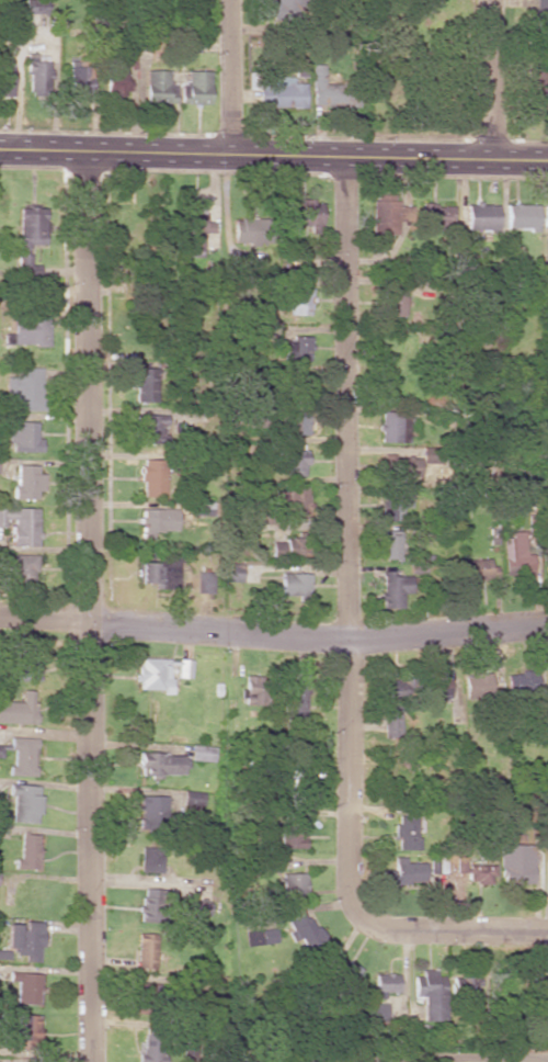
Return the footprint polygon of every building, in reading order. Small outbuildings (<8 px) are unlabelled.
[(45,14),(45,0),(22,0),(22,13),(45,14)] [(303,0),(274,0),(274,1),(270,1),(270,20),(303,22),(303,0)] [(535,25),(547,25),(547,0),(534,0),(535,25)] [(135,68),(135,49),(128,49),(128,57),(106,57),(106,95),(126,95),(126,68),(135,68)] [(10,98),(11,54),(0,54),(0,97),(10,98)] [(26,92),(48,92),(47,58),(35,59),(35,54),(25,54),(26,92)] [(358,106),(357,84),(323,85),(322,65),(310,65),(311,107),(358,106)] [(69,96),(90,95),(89,67),(68,67),(69,96)] [(173,84),(168,84),(168,70),(144,71),(145,103),(173,103),(173,84)] [(179,84),(178,104),(208,104),(209,71),(185,71),(184,85),(179,84)] [(304,83),(291,83),(291,78),(272,77),(272,83),(257,83),(256,106),(303,107),(304,83)] [(401,233),(401,224),(406,224),(406,206),(395,206),(395,194),(371,194),(371,233),(401,233)] [(288,201),(288,226),(319,225),(319,200),(288,201)] [(496,204),(465,203),(464,229),(495,229),(496,204)] [(503,230),(535,231),(536,205),(503,204),(503,230)] [(202,258),(202,232),(213,232),(213,222),(203,222),(204,206),(181,205),(179,257),(202,258)] [(452,205),(419,205),(419,230),(452,228),(452,205)] [(17,207),(17,247),(43,247),(44,208),(17,207)] [(232,218),(231,243),(270,244),(271,220),(232,218)] [(19,279),(40,277),(39,265),(32,265),(31,254),(17,255),(19,279)] [(311,288),(294,287),(292,315),(309,316),(311,288)] [(381,316),(403,316),(403,287),(380,288),(381,316)] [(11,346),(48,345),(47,313),(10,314),(11,346)] [(309,360),(309,335),(292,336),(292,361),(309,360)] [(134,402),(155,402),(156,368),(130,367),(130,388),(135,388),(134,402)] [(42,368),(7,368),(7,393),(12,393),(12,411),(42,411),(42,368)] [(307,375),(293,375),(293,394),(308,394),(307,375)] [(306,411),(284,411),(284,435),(307,435),(306,411)] [(380,442),(408,443),(409,412),(380,411),(380,442)] [(135,444),(164,443),(163,415),(134,416),(135,444)] [(40,452),(41,439),(36,439),(36,422),(8,421),(7,452),(40,452)] [(282,470),(292,471),(292,476),(305,476),(305,451),(282,450),(282,470)] [(419,457),(381,458),(381,476),(420,475),(419,457)] [(142,497),(165,496),(164,459),(139,460),(139,481),(141,481),(142,497)] [(37,465),(14,465),(13,499),(36,499),(36,491),(43,491),(43,474),(36,474),(37,465)] [(306,517),(307,486),(285,485),(285,491),(275,491),(275,509),(288,509),(288,517),(306,517)] [(401,508),(410,508),(410,493),(381,492),(379,520),(401,521),(401,508)] [(0,508),(0,527),(4,527),(4,520),(10,520),(10,547),(37,546),(37,508),(0,508)] [(176,532),(176,509),(140,509),(140,539),(152,539),(152,532),(176,532)] [(399,531),(382,530),(381,560),(399,561),(399,531)] [(503,578),(532,577),(531,556),(525,556),(524,532),(510,532),(510,538),(502,538),(503,578)] [(305,538),(270,540),(271,556),(306,554),(305,538)] [(35,555),(12,555),(11,582),(35,582),(35,555)] [(466,581),(489,580),(489,559),(465,560),(466,581)] [(137,583),(153,583),(152,589),(176,589),(177,583),(159,583),(159,563),(137,563),(137,583)] [(224,581),(241,581),(240,566),(224,567),(224,581)] [(212,573),(195,573),(195,593),(211,594),(212,573)] [(308,574),(279,573),(278,597),(308,598),(308,574)] [(409,593),(409,573),(381,573),(382,609),(401,608),(401,594),(409,593)] [(162,690),(162,694),(170,694),(170,660),(137,659),(136,689),(162,690)] [(190,678),(191,660),(177,659),(176,678),(190,678)] [(508,698),(537,697),(537,672),(507,673),(508,698)] [(464,698),(488,697),(488,673),(463,674),(464,698)] [(261,705),(260,676),(243,676),(243,689),(239,689),(240,705),(261,705)] [(449,698),(448,676),(428,677),(429,699),(449,698)] [(399,738),(401,680),(382,680),(380,737),(399,738)] [(313,704),(307,704),(307,681),(292,681),(292,722),(286,722),(286,729),(313,729),(313,704)] [(35,724),(36,705),(32,705),(33,690),(21,690),(21,702),(0,702),(0,723),(35,724)] [(11,743),(10,776),(35,777),(36,744),(11,743)] [(190,761),(213,761),(214,747),(191,746),(190,761)] [(185,775),(186,754),(139,753),(138,777),(160,777),(160,774),(185,775)] [(11,822),(36,823),(37,815),(40,815),(41,795),(38,795),(38,785),(9,785),(8,795),(12,796),(11,822)] [(166,818),(166,796),(139,795),(138,830),(159,831),(159,818),(166,818)] [(416,850),(417,815),(396,814),(395,849),(416,850)] [(303,848),(302,825),(280,825),(281,849),(303,848)] [(39,834),(20,834),(19,859),(14,859),(14,869),(37,870),(39,834)] [(534,845),(498,845),(498,882),(533,883),(534,845)] [(162,873),(162,849),(139,849),(139,873),(162,873)] [(382,869),(382,885),(424,884),(423,862),(404,863),(404,858),(393,858),(393,869),(382,869)] [(468,863),(469,885),(493,883),(492,865),(476,866),(476,863),(468,863)] [(281,874),(282,902),(306,902),(305,873),(281,874)] [(163,923),(161,889),(140,890),(141,924),(163,923)] [(190,899),(190,916),(209,916),(210,899),(190,899)] [(302,952),(322,939),(305,911),(284,925),(302,952)] [(6,924),(6,948),(14,948),(14,955),(23,956),(23,962),(40,962),(41,922),(24,922),(23,925),(6,924)] [(156,934),(137,933),(136,969),(166,970),(166,954),(156,954),(156,934)] [(360,971),(347,962),(339,974),(352,983),(360,971)] [(422,1021),(444,1021),(443,977),(435,977),(435,972),(413,973),(413,996),(421,996),(422,1021)] [(13,1004),(39,1005),(40,973),(14,973),(13,1004)] [(367,999),(388,999),(388,994),(398,994),(399,974),(374,974),(374,989),(368,989),(367,999)] [(451,998),(482,997),(482,976),(451,977),(451,998)] [(373,1018),(385,1019),(387,1006),(375,1005),(373,1018)] [(9,1048),(38,1049),(39,1015),(14,1014),(14,1023),(10,1023),(9,1048)] [(165,1036),(141,1035),(140,1061),(164,1061),(165,1036)]
